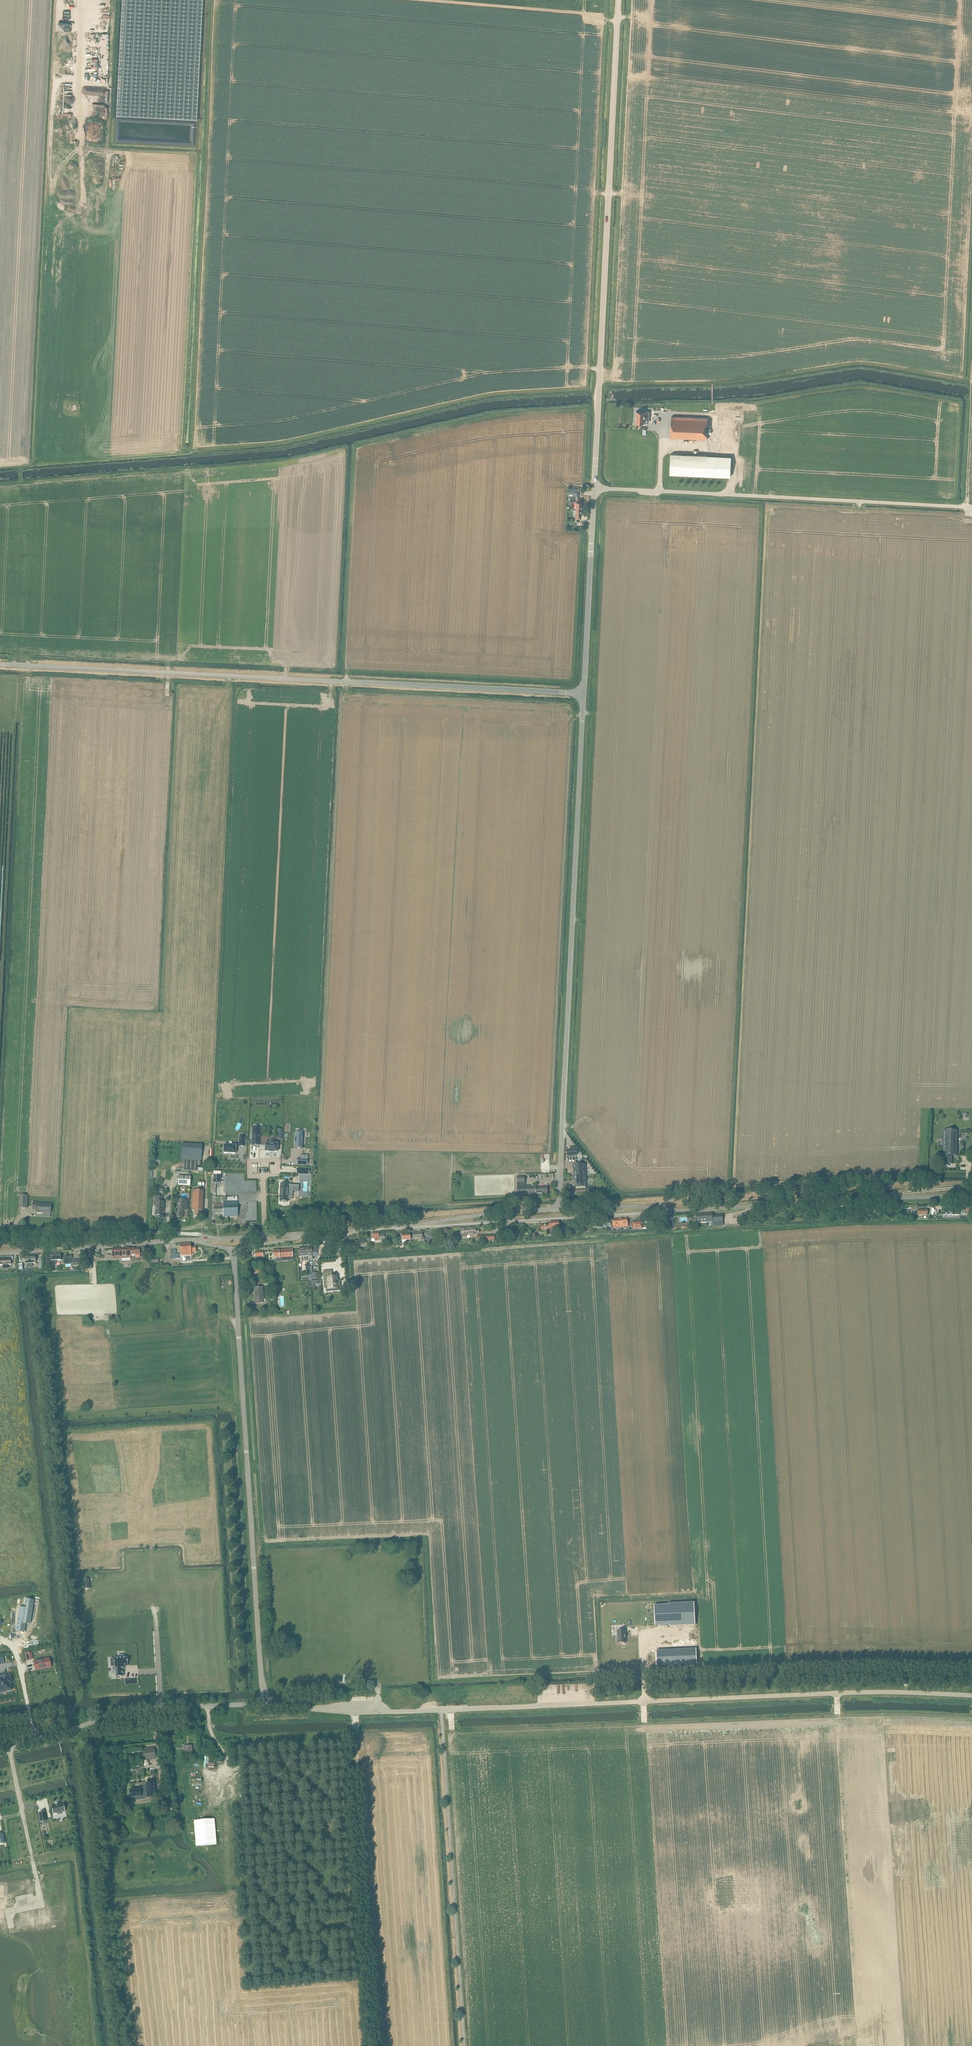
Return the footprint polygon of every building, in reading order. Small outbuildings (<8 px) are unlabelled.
[(196,120),(202,0),(122,0),(116,116),(196,120)] [(636,422),(644,423),(644,422),(648,422),(648,419),(649,419),(649,411),(636,411),(636,422)] [(671,437),(707,439),(708,417),(675,416),(672,416),(671,437)] [(730,476),(731,456),(720,456),(671,454),(670,474),(730,476)] [(567,488),(567,495),(568,495),(576,496),(577,493),(577,488),(567,488)] [(260,1128),(253,1128),(252,1145),(259,1146),(260,1128)] [(957,1131),(943,1131),(942,1156),(943,1156),(943,1166),(949,1166),(949,1164),(952,1164),(952,1156),(957,1156),(957,1131)] [(295,1133),(294,1148),(302,1149),(303,1133),(295,1133)] [(265,1144),(265,1152),(269,1152),(269,1153),(273,1153),(273,1152),(277,1152),(277,1150),(278,1150),(279,1147),(277,1147),(277,1144),(274,1144),(274,1140),(270,1140),(269,1144),(265,1144)] [(182,1144),(181,1160),(185,1160),(185,1170),(197,1171),(197,1166),(201,1166),(202,1145),(182,1144)] [(235,1154),(236,1146),(223,1145),(223,1154),(235,1154)] [(297,1159),(296,1165),(307,1165),(308,1155),(300,1155),(300,1159),(297,1159)] [(584,1171),(586,1171),(585,1165),(573,1165),(573,1169),(575,1168),(575,1171),(573,1171),(574,1177),(586,1176),(585,1176),(584,1171)] [(178,1176),(178,1185),(190,1186),(190,1177),(178,1176)] [(585,1182),(586,1182),(586,1176),(574,1177),(574,1181),(575,1181),(576,1188),(585,1188),(585,1182)] [(281,1184),(280,1201),(288,1202),(288,1199),(292,1199),(292,1191),(298,1192),(299,1186),(288,1185),(289,1184),(285,1184),(284,1184),(281,1184)] [(525,1187),(518,1187),(518,1196),(536,1195),(548,1194),(547,1187),(536,1187),(536,1186),(525,1187)] [(197,1191),(192,1190),(192,1211),(195,1211),(195,1216),(201,1217),(201,1211),(203,1211),(204,1188),(197,1188),(197,1191)] [(156,1206),(155,1215),(157,1215),(158,1217),(160,1217),(161,1216),(163,1216),(163,1211),(164,1211),(164,1207),(164,1202),(162,1202),(162,1197),(161,1197),(161,1196),(155,1195),(155,1206),(156,1206)] [(28,1196),(19,1196),(19,1208),(27,1208),(28,1196)] [(187,1210),(187,1200),(177,1200),(177,1217),(182,1217),(182,1214),(184,1214),(184,1210),(187,1210)] [(37,1204),(37,1202),(33,1202),(33,1209),(36,1210),(36,1213),(43,1213),(43,1217),(50,1217),(50,1213),(51,1204),(37,1204)] [(223,1217),(237,1217),(237,1202),(223,1202),(223,1205),(214,1205),(214,1214),(222,1214),(223,1217)] [(706,1213),(695,1214),(696,1220),(696,1222),(713,1222),(712,1215),(706,1215),(706,1213)] [(722,1222),(722,1214),(712,1215),(713,1222),(713,1227),(723,1226),(723,1222),(722,1222)] [(613,1221),(612,1222),(613,1224),(613,1225),(619,1225),(619,1227),(628,1227),(627,1219),(613,1220),(613,1221)] [(559,1222),(550,1223),(550,1224),(541,1225),(542,1231),(548,1230),(550,1230),(551,1230),(560,1230),(559,1222)] [(477,1230),(475,1230),(475,1228),(460,1229),(461,1233),(460,1233),(461,1233),(461,1236),(466,1236),(466,1234),(475,1234),(478,1233),(477,1230)] [(380,1236),(379,1236),(378,1232),(372,1233),(372,1238),(375,1238),(375,1241),(384,1240),(384,1241),(387,1241),(387,1237),(384,1237),(384,1234),(380,1235),(380,1236)] [(401,1234),(402,1243),(407,1243),(406,1240),(410,1240),(409,1234),(401,1234)] [(192,1253),(195,1252),(195,1247),(189,1247),(189,1244),(181,1244),(182,1256),(191,1255),(192,1255),(192,1253)] [(112,1249),(112,1259),(122,1258),(122,1259),(131,1258),(130,1255),(140,1255),(139,1248),(130,1248),(112,1249)] [(312,1248),(298,1249),(298,1258),(301,1257),(301,1261),(302,1261),(302,1257),(303,1257),(303,1261),(304,1261),(304,1257),(305,1257),(305,1261),(306,1261),(306,1257),(307,1257),(308,1261),(312,1261),(312,1257),(312,1253),(317,1253),(317,1248),(312,1248)] [(292,1250),(273,1251),(273,1252),(274,1259),(275,1259),(292,1257),(292,1250)] [(55,1264),(55,1261),(61,1260),(60,1252),(51,1253),(51,1255),(51,1256),(46,1256),(47,1265),(55,1264)] [(25,1264),(26,1264),(27,1268),(32,1267),(31,1263),(35,1263),(35,1257),(25,1258),(25,1264)] [(340,1280),(337,1281),(337,1277),(332,1278),(331,1271),(322,1271),(324,1288),(325,1287),(326,1292),(341,1291),(340,1280)] [(255,1303),(264,1303),(263,1287),(254,1287),(255,1303)] [(19,1612),(16,1631),(23,1632),(25,1619),(30,1620),(33,1601),(26,1600),(24,1613),(19,1612)] [(694,1604),(654,1606),(655,1626),(695,1624),(694,1604)] [(626,1631),(617,1631),(617,1644),(622,1643),(622,1645),(625,1645),(625,1643),(626,1643),(626,1631)] [(697,1664),(696,1649),(656,1651),(657,1666),(697,1664)] [(114,1658),(110,1659),(111,1667),(114,1666),(114,1667),(115,1667),(116,1677),(123,1677),(123,1669),(123,1666),(124,1666),(128,1666),(127,1657),(123,1657),(123,1655),(119,1655),(119,1658),(114,1658)] [(49,1658),(33,1661),(35,1671),(51,1668),(49,1658)] [(0,1675),(0,1692),(1,1691),(2,1692),(12,1690),(10,1683),(11,1683),(10,1677),(9,1678),(8,1674),(0,1675)] [(184,1746),(185,1755),(192,1754),(191,1745),(184,1746)] [(143,1760),(155,1759),(154,1748),(142,1749),(143,1760)] [(146,1799),(155,1798),(153,1783),(145,1784),(146,1787),(140,1788),(140,1789),(129,1790),(130,1801),(145,1800),(145,1797),(146,1797),(146,1799)] [(55,1805),(51,1806),(53,1814),(57,1813),(57,1815),(61,1814),(61,1812),(65,1812),(63,1804),(59,1804),(59,1803),(55,1804),(55,1805)] [(45,1812),(38,1813),(40,1823),(47,1822),(45,1812)] [(214,1819),(194,1820),(196,1846),(216,1844),(214,1819)]
